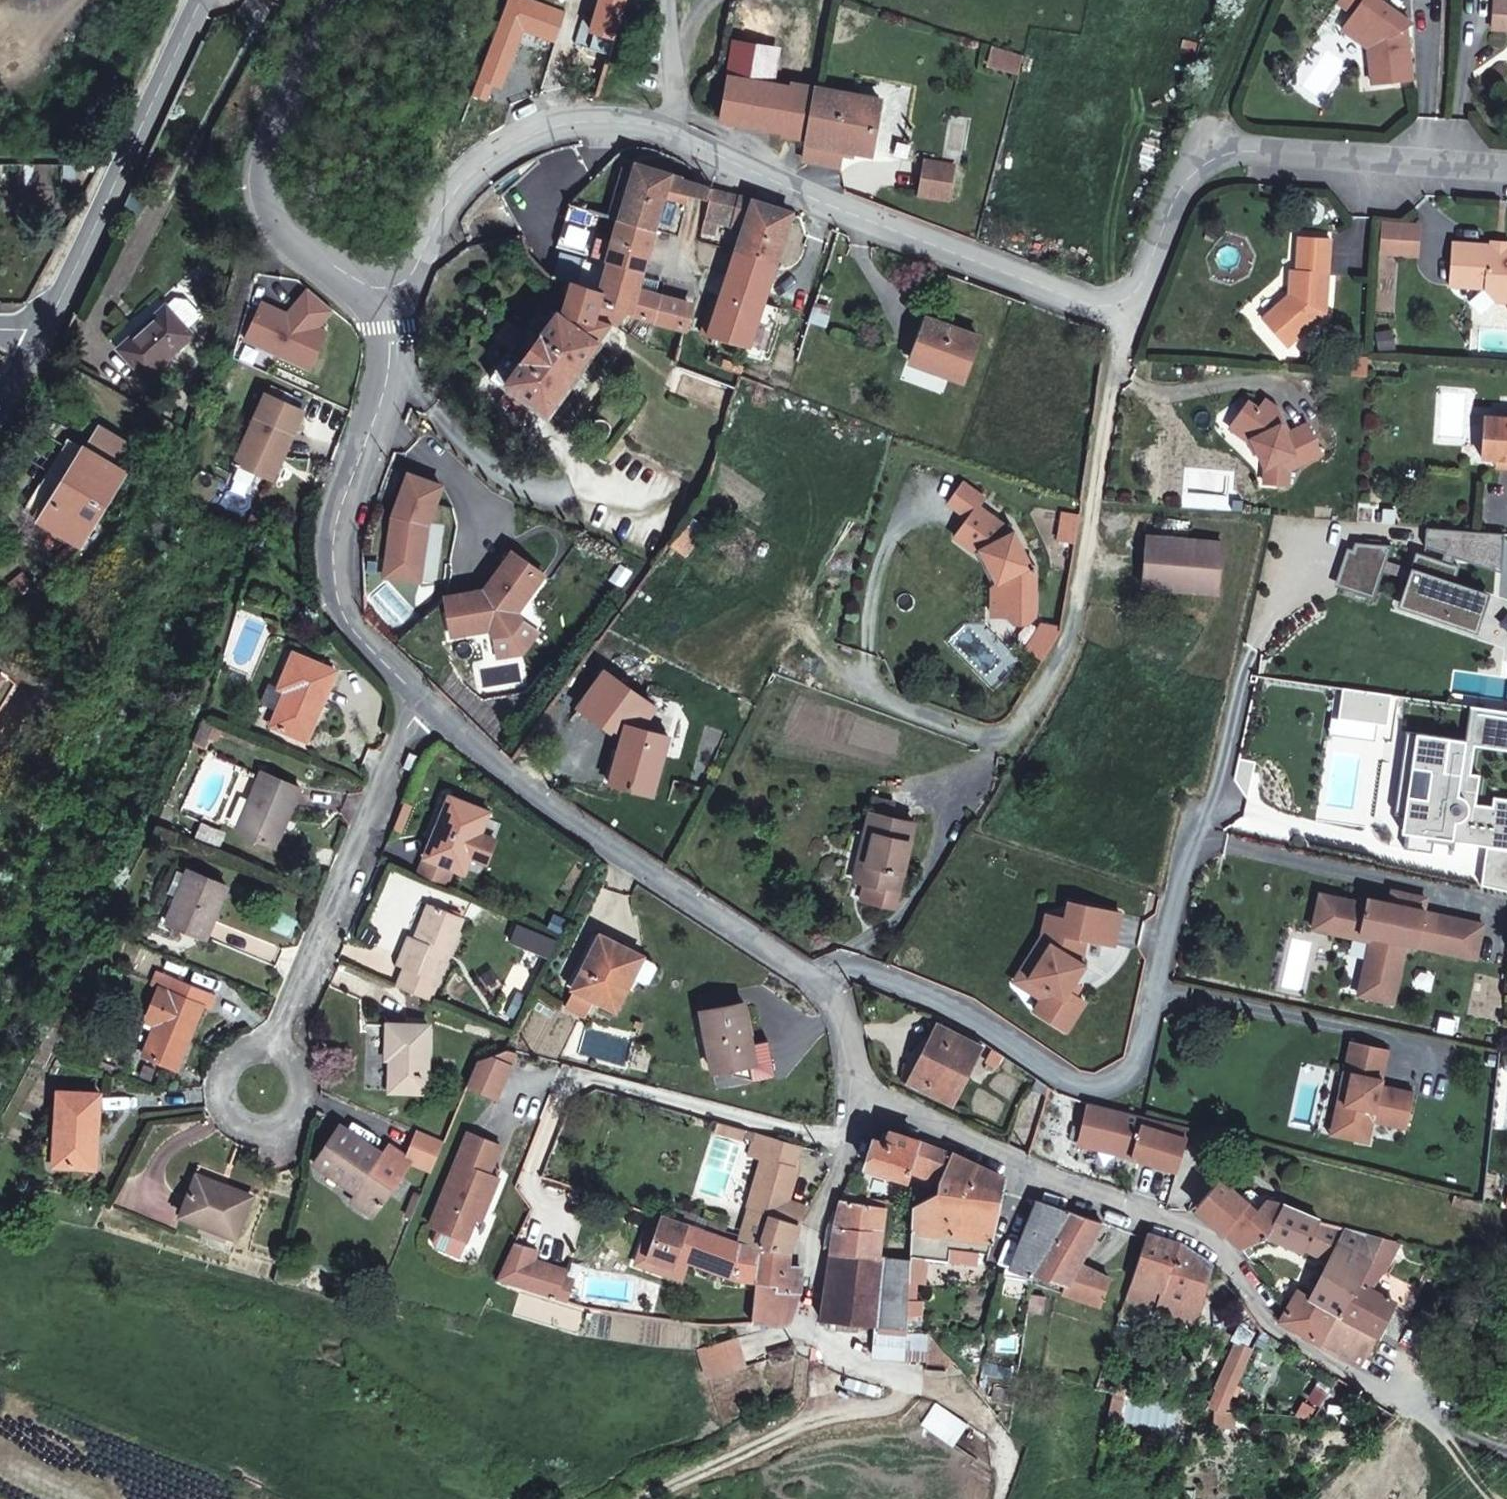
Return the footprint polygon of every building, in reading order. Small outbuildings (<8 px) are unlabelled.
[(502,88),(523,30),(554,41),(565,11),(535,0),(508,0),(473,95),(487,100),(493,84),(502,88)] [(626,0),(598,0),(592,19),(584,16),(575,43),(609,54),(626,0)] [(1411,35),(1403,36),(1402,25),(1410,20),(1414,18),(1387,0),(1348,0),(1346,4),(1359,14),(1348,29),(1371,45),(1376,79),(1415,74),(1411,35)] [(1506,22),(1506,0),(1499,0),(1497,22),(1506,22)] [(701,72),(726,77),(726,74),(770,81),(782,16),(713,3),(701,72)] [(1402,25),(1403,36),(1411,35),(1410,20),(1402,25)] [(726,74),(726,77),(719,118),(781,128),(780,133),(802,138),(799,155),(803,156),(815,86),(789,81),(788,84),(770,81),(726,74)] [(871,151),(872,149),(880,99),(815,86),(803,156),(840,162),(842,146),(871,151)] [(954,167),(924,161),(918,190),(948,196),(954,167)] [(668,174),(637,164),(634,175),(620,219),(654,228),(665,195),(668,186),(690,193),(695,181),(681,177),(682,174),(669,171),(668,174)] [(608,215),(620,219),(634,175),(621,171),(608,215)] [(706,185),(695,181),(690,193),(692,193),(702,196),(706,185)] [(702,196),(707,197),(710,187),(706,185),(702,196)] [(668,186),(665,195),(689,202),(692,193),(690,193),(668,186)] [(736,195),(710,187),(707,197),(702,214),(741,226),(744,215),(732,208),(736,195)] [(732,208),(744,215),(741,226),(733,250),(772,262),(789,211),(736,195),(732,208)] [(603,214),(568,204),(556,244),(590,255),(603,214)] [(654,228),(620,219),(608,260),(640,270),(654,228)] [(1421,223),(1384,220),(1383,249),(1419,251),(1421,223)] [(1295,266),(1292,291),(1298,298),(1286,308),(1281,302),(1265,318),(1290,345),(1330,308),(1335,235),(1303,232),(1301,267),(1295,266)] [(1506,244),(1506,235),(1490,234),(1490,243),(1506,244)] [(1482,283),(1495,298),(1502,288),(1506,289),(1506,244),(1490,243),(1452,240),(1450,280),(1482,283)] [(772,262),(733,250),(719,295),(708,334),(745,346),(758,306),(772,262)] [(625,309),(655,318),(662,295),(635,286),(640,270),(608,260),(606,267),(561,252),(554,272),(572,277),(601,287),(597,300),(625,309)] [(640,270),(635,286),(662,295),(666,279),(659,276),(640,270)] [(505,382),(546,412),(597,340),(609,323),(613,325),(625,309),(597,300),(601,287),(572,277),(560,312),(556,310),(505,382)] [(331,304),(309,286),(287,310),(268,305),(259,309),(248,335),(311,365),(321,328),(315,323),(331,304)] [(1502,288),(1495,298),(1506,299),(1506,289),(1502,288)] [(1286,308),(1298,298),(1292,291),(1281,302),(1286,308)] [(688,303),(662,295),(655,318),(681,326),(688,303)] [(547,419),(601,342),(597,340),(546,412),(505,382),(556,310),(543,300),(489,376),(547,419)] [(166,303),(117,346),(145,378),(193,334),(166,303)] [(796,360),(813,323),(758,306),(745,346),(796,360)] [(960,379),(977,335),(927,317),(911,360),(960,379)] [(613,325),(609,323),(597,340),(601,342),(613,325)] [(1351,376),(1368,377),(1369,358),(1352,357),(1351,376)] [(234,459),(270,474),(299,406),(263,391),(234,459)] [(1256,436),(1253,439),(1259,450),(1267,464),(1267,482),(1293,482),(1293,468),(1321,454),(1305,424),(1288,433),(1284,435),(1279,426),(1283,424),(1273,406),(1266,400),(1260,407),(1250,400),(1237,418),(1252,427),(1256,436)] [(1488,415),(1486,456),(1502,457),(1506,457),(1506,416),(1488,415)] [(1256,452),(1259,450),(1253,439),(1256,436),(1252,427),(1237,418),(1232,424),(1247,436),(1256,452)] [(1279,426),(1284,435),(1288,433),(1283,424),(1279,426)] [(126,462),(79,435),(22,532),(78,563),(121,491),(112,485),(126,462)] [(392,515),(390,560),(426,564),(424,533),(441,484),(407,470),(392,515)] [(962,525),(949,544),(980,565),(993,574),(993,592),(1008,592),(1008,617),(1015,624),(1028,625),(1035,617),(1036,567),(1033,567),(1008,538),(971,512),(976,504),(947,485),(933,505),(962,525)] [(679,555),(693,536),(679,525),(665,545),(679,555)] [(1503,568),(1505,531),(1429,527),(1429,546),(1448,552),(1446,558),(1419,552),(1414,566),(1391,561),(1395,543),(1359,542),(1345,588),(1379,597),(1389,569),(1412,576),(1403,605),(1481,630),(1494,590),(1457,578),(1461,564),(1454,561),(1457,554),(1503,568)] [(1221,543),(1146,536),(1142,584),(1218,590),(1221,543)] [(480,600),(470,593),(447,596),(453,634),(492,628),(493,636),(512,632),(523,618),(516,613),(544,574),(514,552),(480,600)] [(1008,592),(993,592),(993,617),(1008,617),(1008,592)] [(260,700),(277,708),(272,721),(306,735),(334,665),(292,648),(278,685),(268,681),(260,700)] [(1469,704),(1465,743),(1405,737),(1396,817),(1404,823),(1407,849),(1433,854),(1439,833),(1452,836),(1453,843),(1489,849),(1485,881),(1506,887),(1506,804),(1493,803),(1493,812),(1477,808),(1479,778),(1469,777),(1474,750),(1506,754),(1506,710),(1469,704)] [(215,741),(218,733),(201,726),(193,752),(201,755),(205,745),(212,747),(215,741)] [(638,728),(618,786),(659,801),(679,742),(638,728)] [(251,747),(218,733),(215,741),(248,755),(251,747)] [(418,746),(411,743),(405,758),(414,761),(418,746)] [(294,795),(258,779),(233,837),(270,854),(294,795)] [(417,876),(442,887),(450,865),(463,869),(487,809),(451,793),(417,876)] [(878,898),(904,904),(920,819),(875,809),(870,831),(879,833),(871,879),(873,880),(880,881),(878,898)] [(861,878),(871,879),(879,833),(870,831),(861,878)] [(168,922),(207,937),(228,884),(188,869),(187,873),(178,897),(168,922)] [(178,897),(187,873),(178,869),(169,894),(178,897)] [(873,880),(871,897),(878,898),(880,881),(873,880)] [(1367,899),(1366,904),(1336,897),(1330,927),(1382,938),(1378,961),(1372,959),(1364,998),(1393,1004),(1406,943),(1473,957),(1481,923),(1424,911),(1414,909),(1417,894),(1393,889),(1390,903),(1367,899)] [(1074,973),(1085,955),(1080,952),(1086,929),(1113,936),(1121,905),(1071,893),(1066,910),(1063,924),(1055,935),(1050,932),(1027,967),(1047,980),(1042,988),(1033,1001),(1065,1021),(1083,993),(1073,986),(1079,977),(1074,973)] [(1336,897),(1322,894),(1314,929),(1370,941),(1358,997),(1364,998),(1372,959),(1378,961),(1382,938),(1330,927),(1336,897)] [(1424,911),(1427,896),(1417,894),(1414,909),(1424,911)] [(417,937),(409,934),(398,961),(437,978),(463,915),(432,903),(417,937)] [(1055,935),(1063,924),(1066,910),(1048,906),(1044,924),(1014,970),(1042,988),(1047,980),(1027,967),(1050,932),(1055,935)] [(657,961),(605,932),(565,1000),(585,1012),(596,996),(617,1007),(635,973),(649,980),(653,979),(660,966),(657,961)] [(162,1029),(158,1037),(154,1035),(145,1059),(175,1072),(200,1009),(208,1012),(214,997),(169,978),(163,993),(157,991),(145,1021),(157,1026),(162,1029)] [(745,1042),(743,1030),(748,1029),(743,1004),(701,1012),(712,1071),(726,1069),(727,1076),(751,1077),(773,1074),(767,1039),(745,1042)] [(55,1022),(66,1028),(72,1017),(61,1011),(55,1022)] [(426,1088),(427,1022),(385,1021),(384,1053),(391,1053),(391,1087),(426,1088)] [(162,1029),(157,1026),(154,1035),(158,1037),(162,1029)] [(995,1049),(953,1029),(926,1091),(967,1110),(995,1049)] [(1343,1071),(1351,1073),(1336,1136),(1368,1144),(1373,1121),(1406,1130),(1413,1092),(1380,1085),(1388,1049),(1350,1041),(1343,1071)] [(478,1055),(477,1057),(501,1068),(496,1081),(472,1070),(468,1078),(496,1089),(512,1047),(506,1045),(490,1059),(478,1055)] [(477,1057),(472,1070),(496,1081),(501,1068),(477,1057)] [(639,1066),(627,1062),(623,1074),(636,1078),(639,1066)] [(1329,1135),(1336,1136),(1351,1073),(1343,1071),(1329,1135)] [(56,1100),(57,1136),(63,1135),(64,1173),(102,1172),(99,1098),(56,1100)] [(1189,1125),(1143,1113),(1141,1113),(1090,1100),(1080,1140),(1132,1154),(1131,1157),(1176,1169),(1178,1170),(1189,1125)] [(717,1120),(714,1129),(751,1140),(754,1130),(717,1120)] [(378,1155),(336,1126),(315,1156),(357,1186),(351,1196),(372,1211),(410,1156),(388,1140),(378,1155)] [(417,1128),(411,1143),(436,1155),(444,1138),(417,1128)] [(501,1144),(469,1129),(428,1221),(465,1238),(477,1208),(483,1211),(498,1175),(489,1172),(501,1144)] [(764,1157),(749,1206),(798,1221),(799,1221),(806,1207),(794,1203),(793,1205),(785,1203),(797,1164),(793,1163),(799,1142),(754,1130),(751,1140),(748,1151),(764,1157)] [(907,1176),(910,1168),(940,1177),(952,1154),(919,1143),(919,1140),(891,1131),(890,1135),(888,1142),(880,1139),(874,1138),(866,1164),(907,1176)] [(882,1131),(880,1139),(888,1142),(890,1135),(882,1131)] [(1001,1176),(952,1154),(940,1177),(998,1190),(1001,1176)] [(203,1171),(231,1183),(233,1178),(205,1166),(203,1171)] [(203,1171),(187,1208),(240,1230),(259,1189),(233,1178),(231,1183),(203,1171)] [(942,1220),(951,1222),(960,1223),(957,1247),(980,1251),(984,1253),(998,1190),(940,1177),(938,1192),(933,1219),(942,1220)] [(1244,1248),(1266,1235),(1283,1204),(1264,1200),(1256,1210),(1243,1199),(1220,1180),(1196,1208),(1244,1248)] [(411,1215),(420,1192),(413,1189),(403,1211),(411,1215)] [(845,1189),(842,1197),(877,1204),(878,1196),(861,1193),(845,1189)] [(1251,1190),(1243,1199),(1256,1210),(1264,1200),(1251,1190)] [(878,1329),(912,1330),(913,1258),(877,1254),(885,1205),(877,1204),(842,1197),(840,1209),(831,1257),(823,1318),(832,1319),(878,1324),(878,1329)] [(1070,1210),(1035,1198),(1006,1268),(1028,1276),(1025,1287),(1032,1288),(1035,1272),(1035,1269),(1070,1210)] [(1283,1204),(1266,1235),(1302,1254),(1303,1251),(1327,1264),(1310,1298),(1342,1315),(1360,1281),(1384,1235),(1324,1222),(1283,1204)] [(791,1248),(798,1221),(749,1206),(737,1243),(753,1245),(791,1248)] [(1070,1210),(1035,1269),(1035,1272),(1046,1275),(1059,1280),(1056,1288),(1063,1290),(1079,1263),(1102,1222),(1070,1210)] [(646,1263),(648,1257),(660,1217),(654,1214),(639,1262),(646,1263)] [(660,1217),(648,1257),(672,1265),(675,1255),(688,1259),(737,1277),(752,1280),(753,1245),(737,1243),(660,1217)] [(921,1230),(940,1233),(942,1220),(933,1219),(922,1217),(921,1230)] [(1180,1243),(1147,1233),(1126,1295),(1157,1306),(1156,1311),(1195,1324),(1205,1298),(1199,1295),(1210,1264),(1180,1243)] [(1402,1239),(1384,1235),(1360,1281),(1372,1287),(1382,1269),(1385,1270),(1402,1239)] [(513,1243),(496,1279),(522,1287),(529,1261),(532,1249),(513,1243)] [(753,1245),(752,1280),(797,1288),(800,1265),(788,1262),(791,1248),(753,1245)] [(672,1265),(648,1257),(646,1263),(682,1276),(688,1259),(675,1255),(672,1265)] [(572,1272),(529,1261),(522,1287),(564,1299),(572,1272)] [(1110,1278),(1079,1263),(1063,1290),(1101,1303),(1110,1278)] [(1210,1264),(1199,1295),(1205,1298),(1216,1270),(1213,1267),(1210,1264)] [(1044,1292),(1046,1275),(1035,1272),(1032,1288),(1044,1292)] [(1396,1275),(1385,1295),(1372,1287),(1360,1281),(1342,1315),(1377,1334),(1395,1300),(1411,1292),(1415,1286),(1396,1275)] [(785,1317),(797,1288),(752,1280),(750,1320),(775,1324),(785,1317)] [(1408,1307),(1418,1288),(1415,1286),(1411,1292),(1395,1300),(1408,1307)] [(1044,1292),(1032,1288),(1029,1306),(1041,1307),(1044,1292)] [(1342,1315),(1310,1298),(1298,1291),(1289,1304),(1281,1320),(1362,1363),(1377,1334),(1342,1315)] [(878,1329),(878,1334),(878,1351),(930,1357),(931,1337),(926,1331),(912,1330),(878,1329)] [(1241,1397),(1255,1353),(1239,1347),(1225,1391),(1241,1397)]
